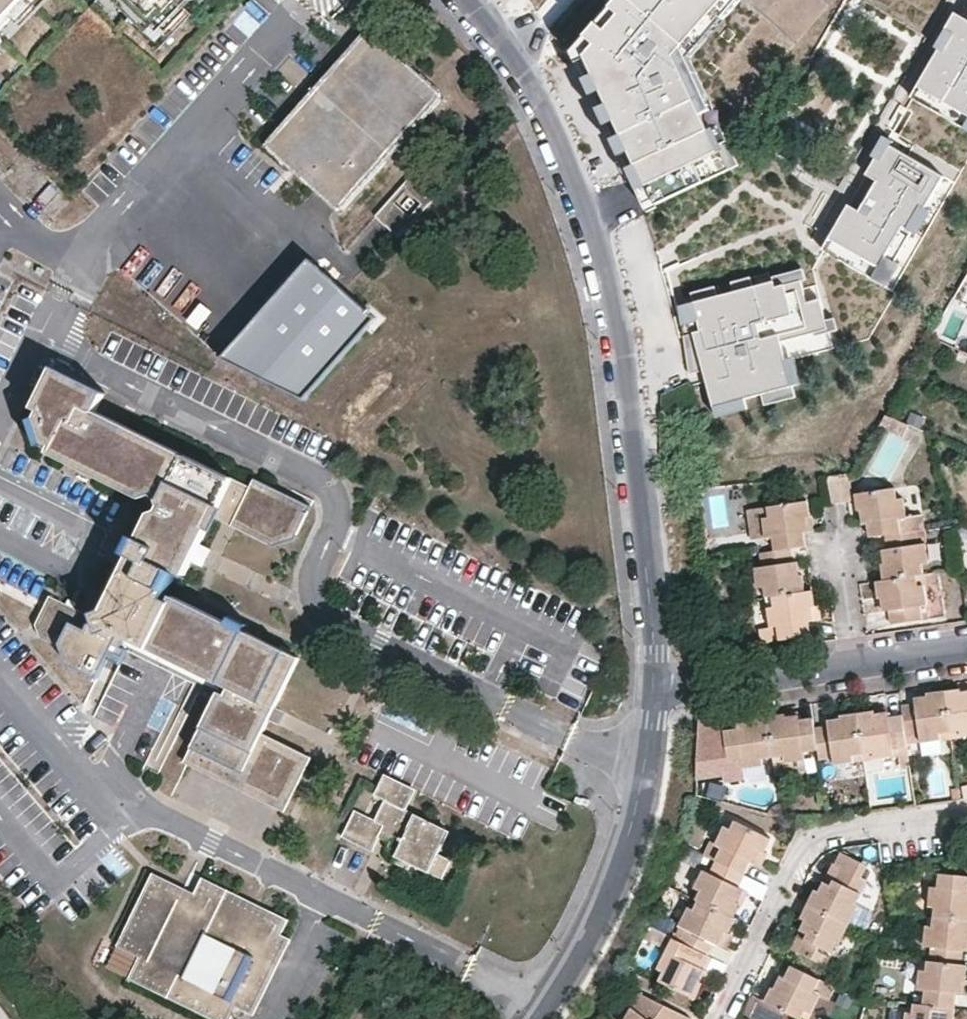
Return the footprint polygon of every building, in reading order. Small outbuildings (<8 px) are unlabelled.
[(14,12),(26,0),(0,0),(0,26),(14,12)] [(43,0),(26,0),(14,12),(22,21),(43,0)] [(140,31),(159,49),(168,38),(189,16),(179,6),(185,0),(107,0),(140,31)] [(634,0),(619,0),(613,7),(622,15),(608,31),(599,23),(588,36),(598,45),(587,56),(589,59),(596,75),(586,79),(594,96),(604,91),(610,104),(600,109),(608,126),(618,121),(624,135),(615,140),(623,157),(632,152),(638,164),(629,169),(639,191),(649,186),(657,204),(730,170),(677,57),(727,0),(635,0),(634,0)] [(677,57),(730,170),(740,165),(690,58),(741,0),(727,0),(677,57)] [(960,15),(955,13),(946,28),(950,31),(939,50),(918,86),(947,103),(940,115),(964,129),(966,124),(966,2),(960,15)] [(613,7),(599,23),(608,31),(622,15),(613,7)] [(159,54),(193,19),(189,16),(168,38),(159,49),(140,31),(137,33),(159,54)] [(440,94),(365,26),(259,143),(334,211),(402,137),(426,158),(432,151),(409,129),(440,94)] [(950,31),(946,28),(935,47),(939,50),(950,31)] [(579,63),(589,59),(587,56),(598,45),(588,36),(573,51),(579,63)] [(947,103),(918,86),(911,98),(940,115),(947,103)] [(604,91),(594,96),(600,109),(610,104),(604,91)] [(618,121),(608,126),(615,140),(624,135),(618,121)] [(872,156),(876,159),(882,162),(891,146),(894,141),(884,136),(872,156)] [(849,205),(830,238),(856,253),(849,265),(873,279),(887,256),(895,262),(913,232),(907,229),(921,205),(926,208),(945,177),(891,146),(882,162),(876,159),(866,175),(849,205)] [(632,152),(623,157),(629,169),(638,164),(632,152)] [(430,197),(406,176),(372,215),(394,237),(430,197)] [(648,209),(657,204),(649,186),(639,191),(648,209)] [(921,205),(907,229),(913,232),(917,235),(931,211),(926,208),(921,205)] [(823,250),(849,265),(856,253),(830,238),(823,250)] [(887,256),(873,279),(887,287),(900,264),(895,262),(887,256)] [(377,324),(310,264),(221,362),(304,405),(377,324)] [(776,391),(769,365),(777,363),(772,344),(828,329),(820,299),(807,302),(801,281),(776,287),(775,281),(694,303),(701,331),(694,332),(714,408),(776,391)] [(717,417),(787,399),(777,363),(769,365),(776,391),(714,408),(717,417)] [(197,567),(206,551),(218,525),(277,554),(298,547),(316,512),(259,484),(253,492),(94,413),(104,394),(53,369),(33,406),(38,409),(36,415),(44,441),(50,444),(47,451),(140,498),(153,495),(160,499),(168,513),(162,521),(156,523),(145,544),(137,540),(129,557),(137,561),(130,574),(122,570),(96,621),(54,601),(41,627),(45,643),(58,648),(63,646),(69,666),(99,681),(108,662),(122,668),(131,652),(124,649),(128,641),(227,690),(223,699),(190,764),(285,812),(310,764),(261,739),(299,664),(245,637),(245,635),(233,629),(231,631),(179,605),(176,609),(170,605),(182,581),(187,584),(197,567)] [(917,426),(907,421),(903,430),(914,435),(917,426)] [(847,472),(829,473),(832,499),(848,497),(847,488),(849,487),(847,472)] [(922,507),(919,483),(895,487),(896,496),(903,495),(904,510),(922,507)] [(885,532),(900,529),(915,527),(924,526),(922,514),(905,515),(904,510),(903,495),(896,496),(895,487),(856,492),(858,509),(862,508),(863,521),(869,521),(871,534),(885,532)] [(790,547),(807,544),(805,529),(809,529),(807,515),(809,515),(807,499),(768,504),(769,516),(763,517),(766,536),(773,535),(774,549),(790,547)] [(768,504),(747,507),(750,538),(766,536),(763,517),(769,516),(768,504)] [(925,541),(924,526),(915,527),(918,542),(924,541),(925,541)] [(918,542),(915,527),(900,529),(885,532),(887,545),(882,546),(883,560),(881,561),(883,578),(915,575),(922,573),(920,561),(927,560),(924,541),(918,542)] [(793,561),(790,547),(774,549),(761,551),(762,565),(756,566),(759,585),(764,585),(765,595),(805,590),(802,574),(800,574),(798,560),(793,561)] [(217,556),(206,551),(197,567),(209,572),(217,556)] [(883,578),(877,579),(878,595),(880,595),(882,609),(886,609),(888,621),(920,617),(918,604),(925,603),(923,584),(917,584),(915,575),(883,578)] [(814,604),(811,589),(805,590),(765,595),(770,622),(760,624),(761,638),(810,632),(808,619),(813,617),(811,604),(814,604)] [(124,649),(131,652),(223,699),(227,690),(128,641),(124,649)] [(945,689),(950,729),(960,728),(961,734),(966,734),(966,689),(961,690),(960,687),(945,689)] [(950,729),(945,689),(929,692),(929,695),(915,697),(916,702),(902,704),(903,713),(906,734),(919,732),(920,740),(941,737),(940,731),(950,729)] [(875,708),(858,711),(863,750),(874,749),(875,755),(895,752),(894,745),(907,744),(907,742),(906,734),(903,713),(889,715),(888,710),(875,712),(875,708)] [(863,750),(858,711),(840,714),(841,716),(828,718),(829,723),(815,725),(818,747),(819,756),(832,754),(833,760),(853,758),(852,751),(863,750)] [(818,747),(815,725),(813,717),(800,719),(800,714),(785,716),(785,713),(768,715),(773,753),(783,752),(784,759),(804,757),(803,749),(818,747)] [(773,753),(768,715),(751,718),(751,721),(738,723),(738,727),(724,729),(722,714),(699,718),(705,777),(733,773),(731,760),(750,758),(751,765),(763,764),(762,755),(773,753)] [(919,732),(906,734),(907,742),(920,740),(919,732)] [(786,769),(784,759),(783,752),(773,753),(776,770),(786,769)] [(805,766),(804,757),(784,759),(786,769),(805,766)] [(733,773),(734,780),(753,777),(751,765),(750,758),(731,760),(733,773)] [(418,796),(387,780),(367,818),(359,814),(345,841),(375,856),(379,848),(383,840),(393,844),(388,853),(399,859),(395,866),(411,874),(413,870),(439,882),(444,885),(454,866),(440,858),(451,837),(408,815),(418,796)] [(704,852),(714,857),(743,870),(750,855),(755,857),(760,845),(763,847),(769,834),(733,817),(729,826),(723,824),(716,840),(710,838),(704,852)] [(950,836),(949,848),(966,850),(966,837),(950,836)] [(393,844),(383,840),(379,848),(388,853),(393,844)] [(761,859),(766,848),(763,847),(760,845),(755,857),(761,859)] [(818,889),(810,903),(852,923),(861,904),(857,902),(869,879),(863,876),(868,865),(843,852),(836,864),(842,868),(834,884),(826,880),(821,889),(818,889)] [(737,883),(743,870),(714,857),(708,869),(703,867),(696,884),(701,887),(696,897),(698,898),(731,914),(738,899),(735,898),(741,886),(737,883)] [(834,863),(826,880),(834,884),(842,868),(836,864),(834,863)] [(966,918),(966,873),(941,869),(939,885),(933,884),(931,902),(938,903),(937,914),(966,918)] [(439,882),(413,870),(411,874),(408,879),(434,892),(439,882)] [(151,872),(115,945),(138,958),(128,980),(203,1018),(230,1018),(235,1010),(252,1018),(290,943),(279,937),(286,923),(192,873),(183,889),(151,872)] [(747,888),(741,886),(735,898),(738,899),(741,901),(747,888)] [(678,939),(707,952),(713,939),(717,941),(724,928),(726,929),(733,915),(731,914),(698,898),(693,907),(688,904),(679,922),(684,925),(678,939)] [(852,923),(810,903),(803,915),(810,919),(805,928),(810,931),(801,949),(828,963),(839,942),(841,943),(852,923)] [(937,914),(936,925),(930,924),(927,944),(933,944),(932,959),(963,962),(964,947),(966,947),(966,918),(937,914)] [(730,931),(726,929),(724,928),(717,941),(724,944),(730,931)] [(810,931),(805,928),(796,946),(801,949),(810,931)] [(659,978),(695,995),(701,982),(699,981),(705,968),(700,965),(707,952),(678,939),(672,951),(666,948),(658,966),(663,969),(659,978)] [(955,1006),(957,991),(962,991),(963,978),(966,978),(966,962),(963,962),(932,959),(929,958),(928,968),(922,967),(920,987),(926,988),(924,1003),(955,1006)] [(822,979),(794,965),(787,978),(783,976),(776,989),(774,988),(768,1000),(802,1018),(807,1009),(812,1012),(820,996),(815,993),(822,979)] [(699,981),(701,982),(704,984),(711,971),(705,968),(699,981)] [(776,989),(783,976),(777,973),(770,986),(774,988),(776,989)] [(822,979),(815,993),(820,996),(828,1001),(836,986),(822,979)] [(693,1015),(647,992),(627,1018),(690,1018),(693,1015)] [(955,1006),(924,1003),(916,1002),(915,1011),(909,1011),(908,1018),(954,1018),(955,1006)]
